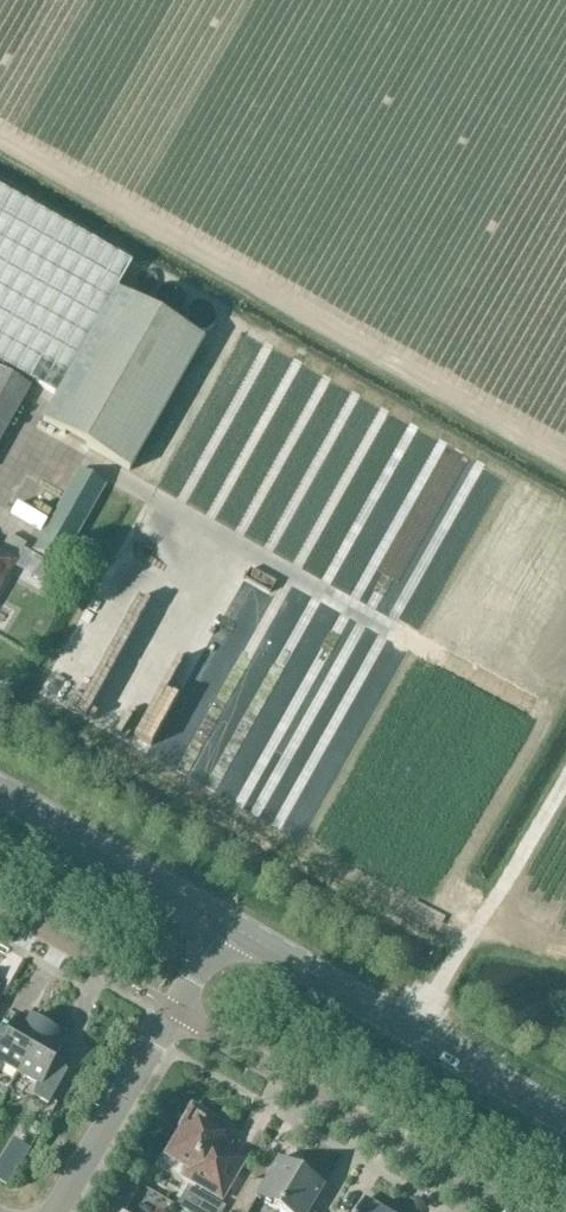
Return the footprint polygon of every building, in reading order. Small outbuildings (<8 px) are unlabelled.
[(58,398),(115,297),(133,266),(0,191),(0,365),(58,398)] [(130,471),(202,345),(115,297),(58,398),(44,424),(130,471)] [(31,388),(0,370),(0,443),(31,388)] [(60,567),(106,485),(80,471),(35,553),(60,567)] [(17,562),(27,546),(10,537),(1,552),(0,552),(0,591),(17,562)] [(58,571),(41,560),(31,577),(49,588),(58,571)] [(43,1027),(30,1020),(29,1022),(19,1016),(7,1038),(0,1034),(0,1070),(3,1065),(17,1073),(43,1027)] [(43,1027),(17,1073),(36,1084),(33,1097),(47,1105),(66,1072),(53,1064),(65,1043),(55,1037),(56,1035),(43,1027)] [(221,1137),(226,1127),(192,1107),(179,1128),(181,1130),(166,1156),(189,1169),(184,1179),(221,1201),(244,1163),(226,1152),(231,1143),(221,1137)] [(32,1168),(44,1150),(18,1133),(6,1151),(32,1168)] [(0,1162),(0,1180),(7,1184),(18,1166),(3,1157),(0,1162)] [(297,1171),(299,1169),(284,1160),(282,1163),(278,1160),(261,1188),(249,1181),(231,1211),(249,1211),(257,1199),(278,1211),(301,1174),(297,1171)] [(138,1168),(132,1171),(133,1178),(139,1181),(144,1177),(144,1171),(138,1168)] [(323,1187),(301,1174),(278,1211),(309,1211),(323,1187)] [(364,1200),(357,1211),(385,1211),(364,1200)]
